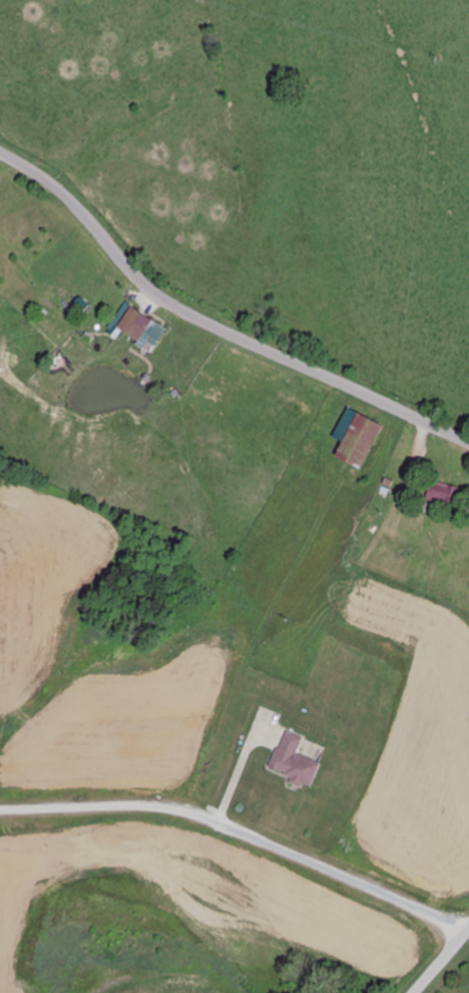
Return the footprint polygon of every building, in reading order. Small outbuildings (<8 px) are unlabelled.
[(159,326),(125,302),(111,323),(145,347),(159,326)] [(339,456),(364,466),(382,423),(357,413),(339,456)] [(424,501),(454,509),(460,486),(429,478),(424,501)] [(313,788),(322,764),(298,755),(304,738),(285,731),(270,771),(313,788)]
